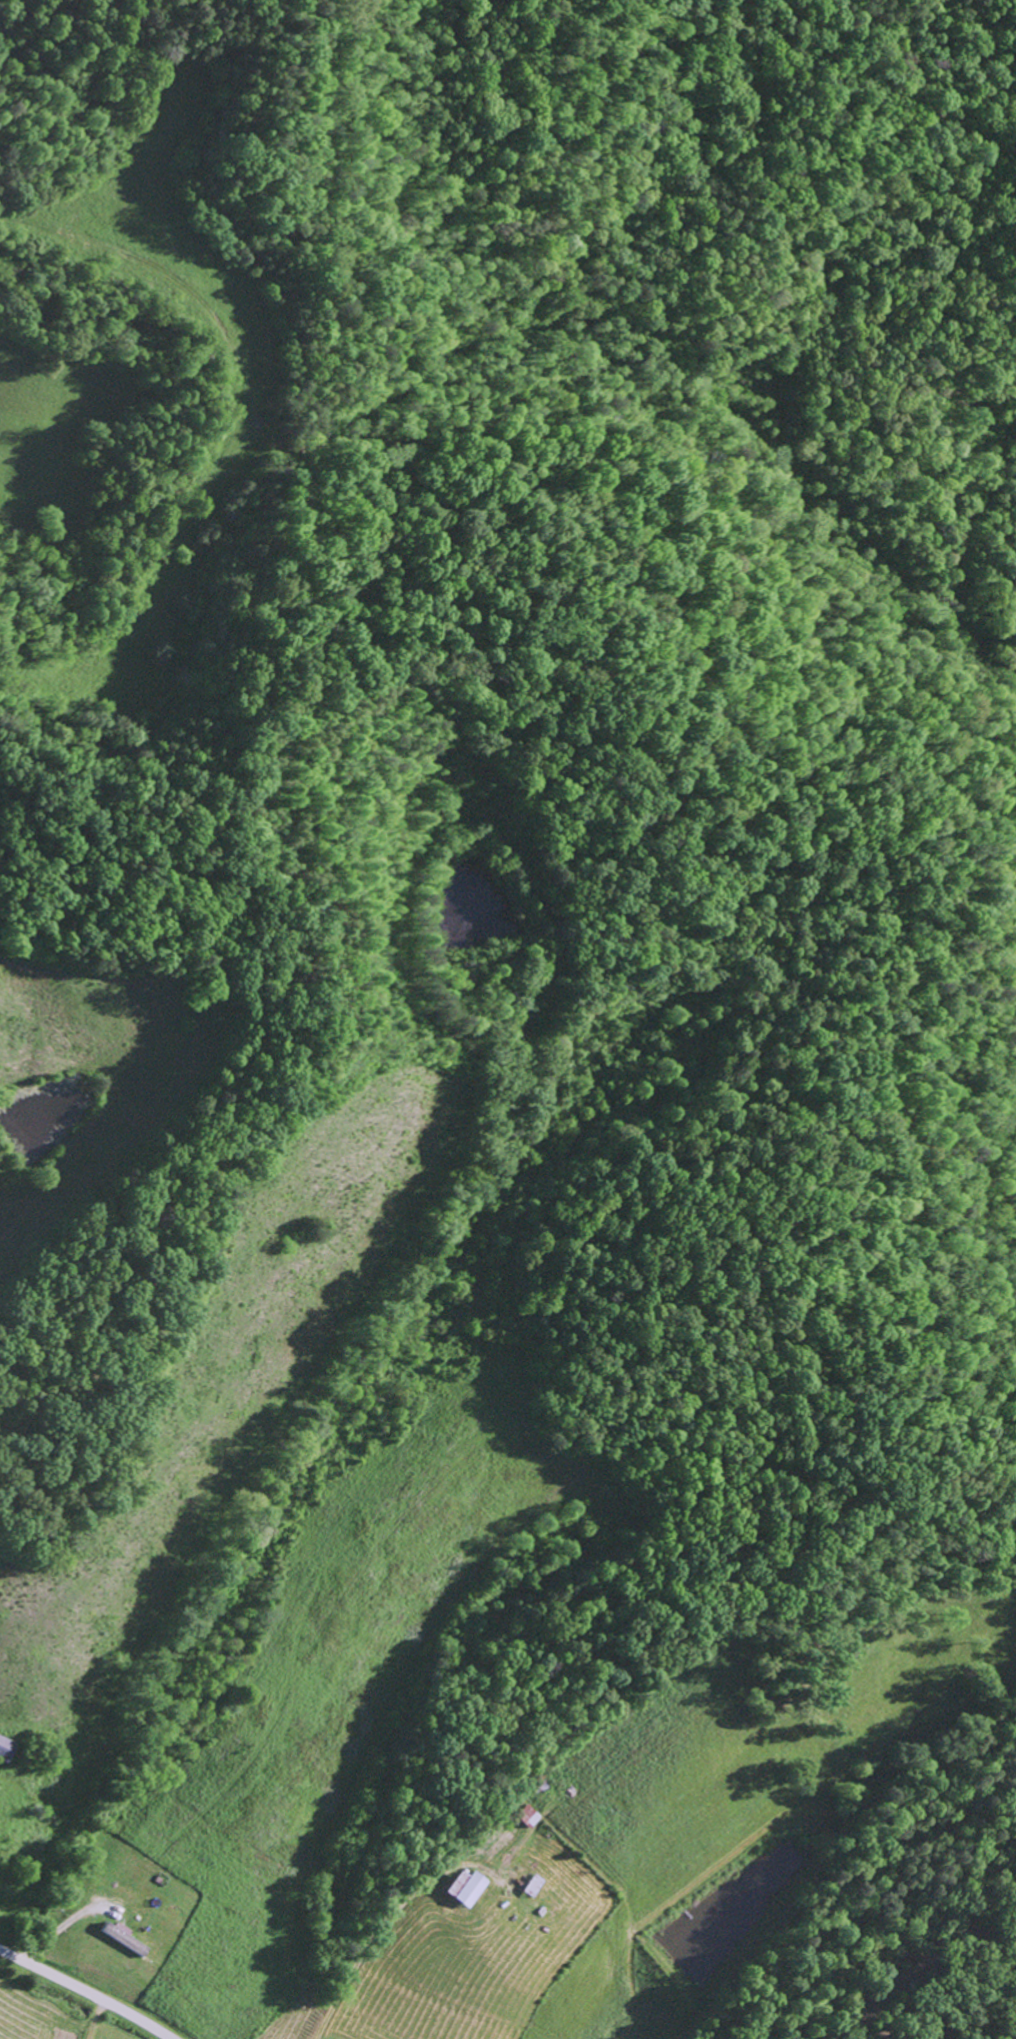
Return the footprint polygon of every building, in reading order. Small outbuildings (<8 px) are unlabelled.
[(15,1741),(0,1735),(0,1760),(6,1762),(15,1741)] [(540,1816),(527,1803),(516,1814),(529,1827),(540,1816)] [(445,1890),(467,1907),(488,1881),(474,1869),(469,1875),(462,1869),(445,1890)] [(544,1879),(535,1873),(523,1890),(533,1896),(544,1879)] [(129,1931),(108,1918),(100,1930),(141,1957),(147,1948),(127,1934),(129,1931)]
